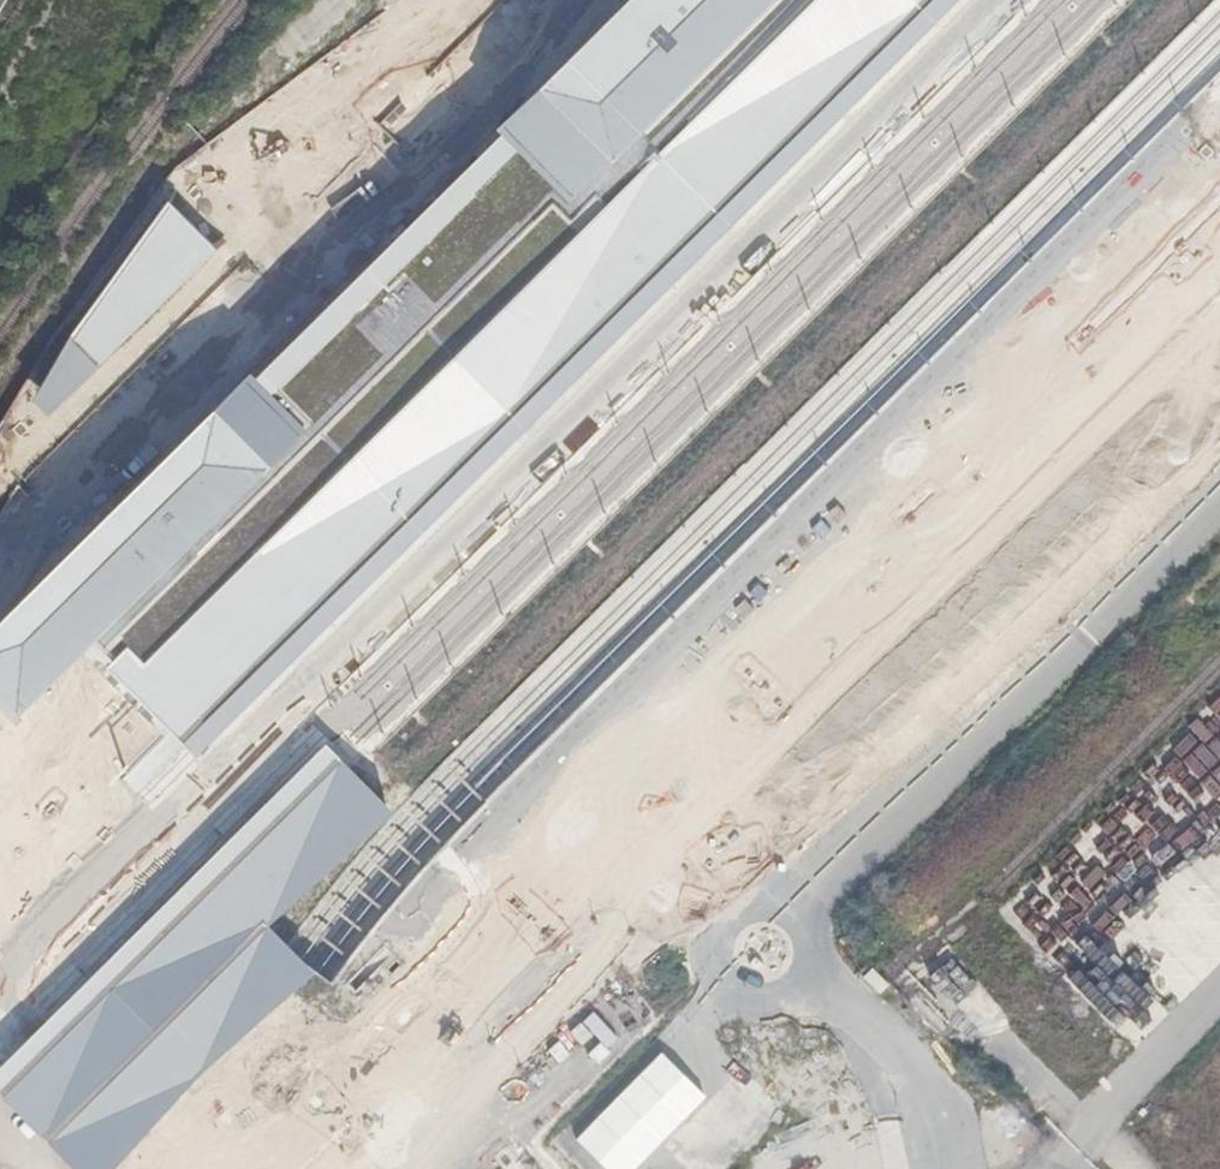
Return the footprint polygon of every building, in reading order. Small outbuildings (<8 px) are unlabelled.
[(472,129),(493,143),(0,587),(0,692),(4,697),(110,609),(203,710),(918,0),(602,0),(472,129)] [(217,249),(160,193),(28,393),(40,404),(217,249)] [(1004,444),(1008,443),(1005,429),(1016,421),(992,426),(1008,414),(1003,407),(998,385),(1024,380),(1037,397),(1078,365),(1056,369),(1035,342),(1032,342),(1028,321),(1022,313),(998,318),(1000,330),(973,335),(975,348),(958,351),(964,383),(973,395),(955,398),(956,401),(945,410),(936,411),(933,395),(917,408),(959,461),(988,456),(1004,444)] [(324,740),(0,1059),(0,1093),(76,1168),(108,1168),(310,970),(267,927),(389,806),(324,740)] [(485,859),(539,809),(514,783),(460,832),(485,859)] [(755,839),(774,817),(747,795),(729,816),(755,839)] [(456,857),(447,868),(473,891),(482,880),(456,857)] [(384,965),(363,983),(375,997),(396,978),(384,965)] [(528,1047),(550,1016),(512,990),(490,1021),(528,1047)] [(506,1065),(470,1039),(446,1070),(482,1097),(506,1065)] [(661,1053),(575,1140),(605,1168),(635,1168),(706,1097),(661,1053)]
